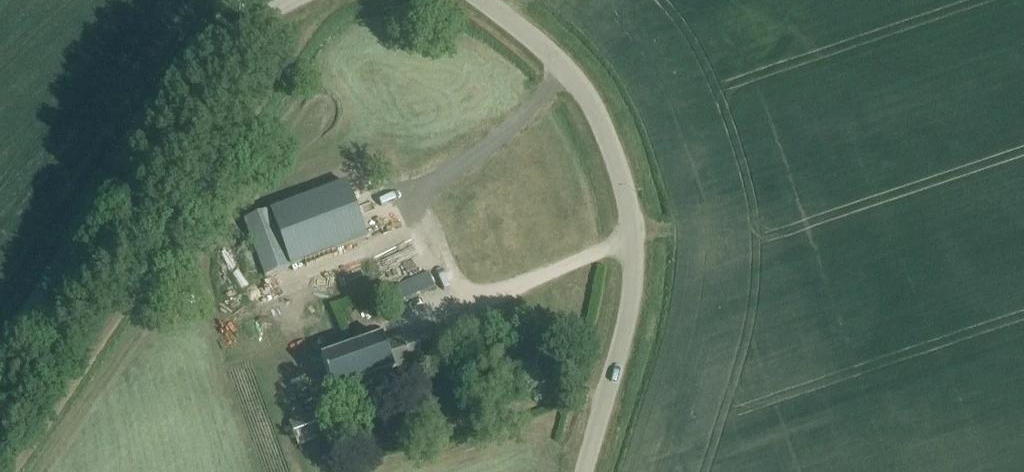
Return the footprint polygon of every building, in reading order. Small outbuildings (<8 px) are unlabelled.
[(236,226),(255,279),(366,238),(346,185),(236,226)] [(380,292),(386,307),(432,289),(426,274),(380,292)] [(448,354),(528,325),(521,306),(447,332),(448,335),(440,338),(437,330),(386,349),(383,339),(321,361),(333,396),(421,364),(425,376),(452,366),(448,354)]
